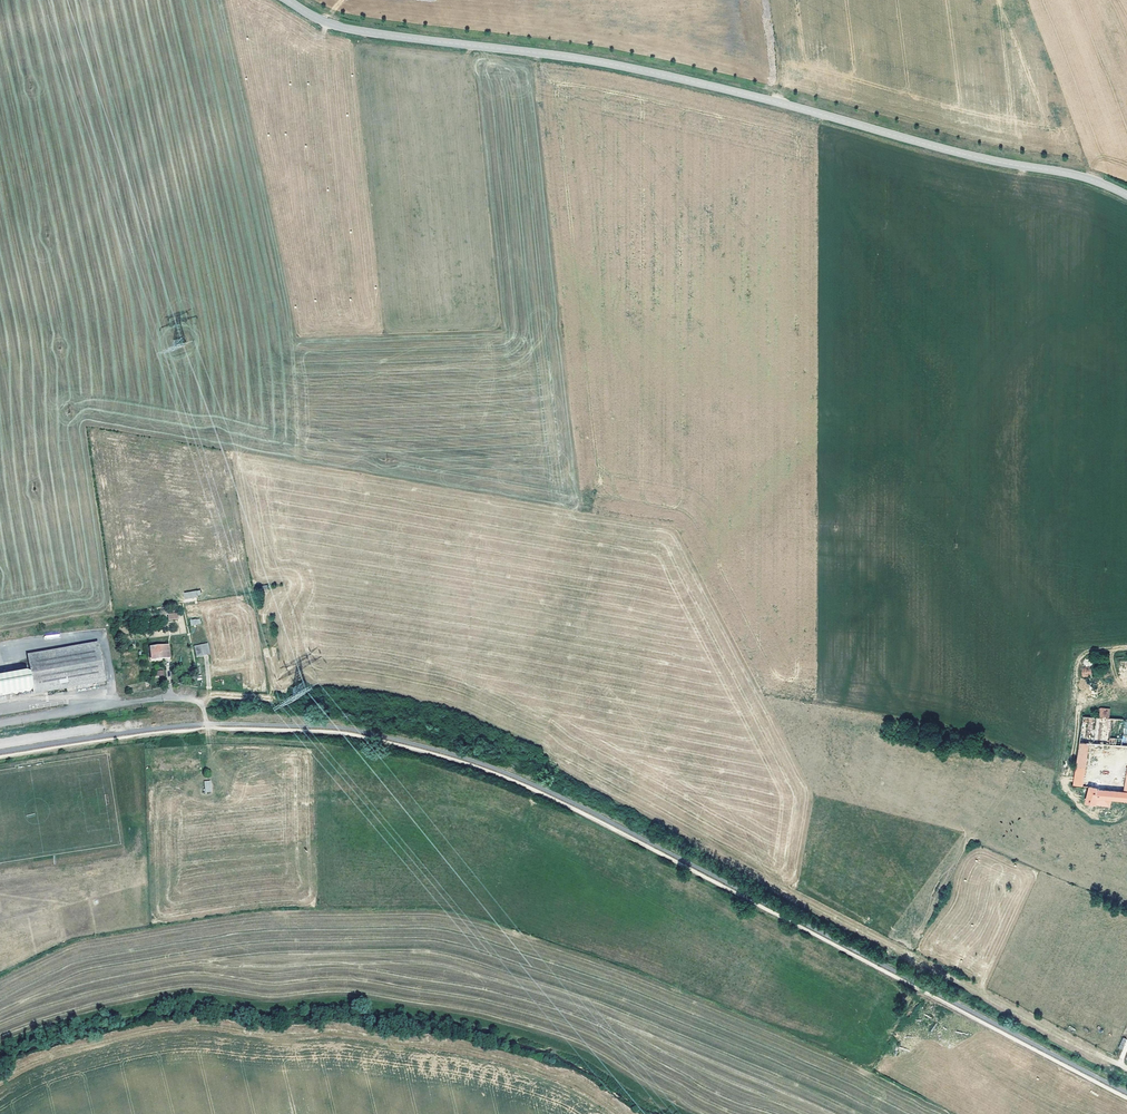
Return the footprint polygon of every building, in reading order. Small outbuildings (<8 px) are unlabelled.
[(207,641),(196,643),(198,654),(209,652),(207,641)] [(84,651),(29,660),(30,669),(25,670),(26,673),(23,677),(19,675),(18,678),(16,678),(13,676),(12,679),(11,679),(7,677),(5,680),(4,680),(0,678),(0,698),(11,696),(13,694),(17,696),(20,693),(23,694),(25,692),(28,693),(28,694),(90,683),(105,680),(99,648),(84,651)] [(150,650),(151,662),(160,660),(169,659),(167,648),(150,650)] [(1108,718),(1110,715),(1110,709),(1099,708),(1098,714),(1100,717),(1083,716),(1079,744),(1076,766),(1084,767),(1088,744),(1126,746),(1126,719),(1108,718)] [(1082,786),(1084,767),(1076,766),(1074,776),(1073,784),(1082,786)] [(1124,792),(1111,791),(1097,790),(1097,788),(1090,786),(1089,787),(1085,802),(1094,804),(1101,804),(1103,799),(1124,800),(1126,800),(1126,772),(1124,792)] [(1122,1050),(1126,1039),(1123,1037),(1118,1048),(1122,1050)]
